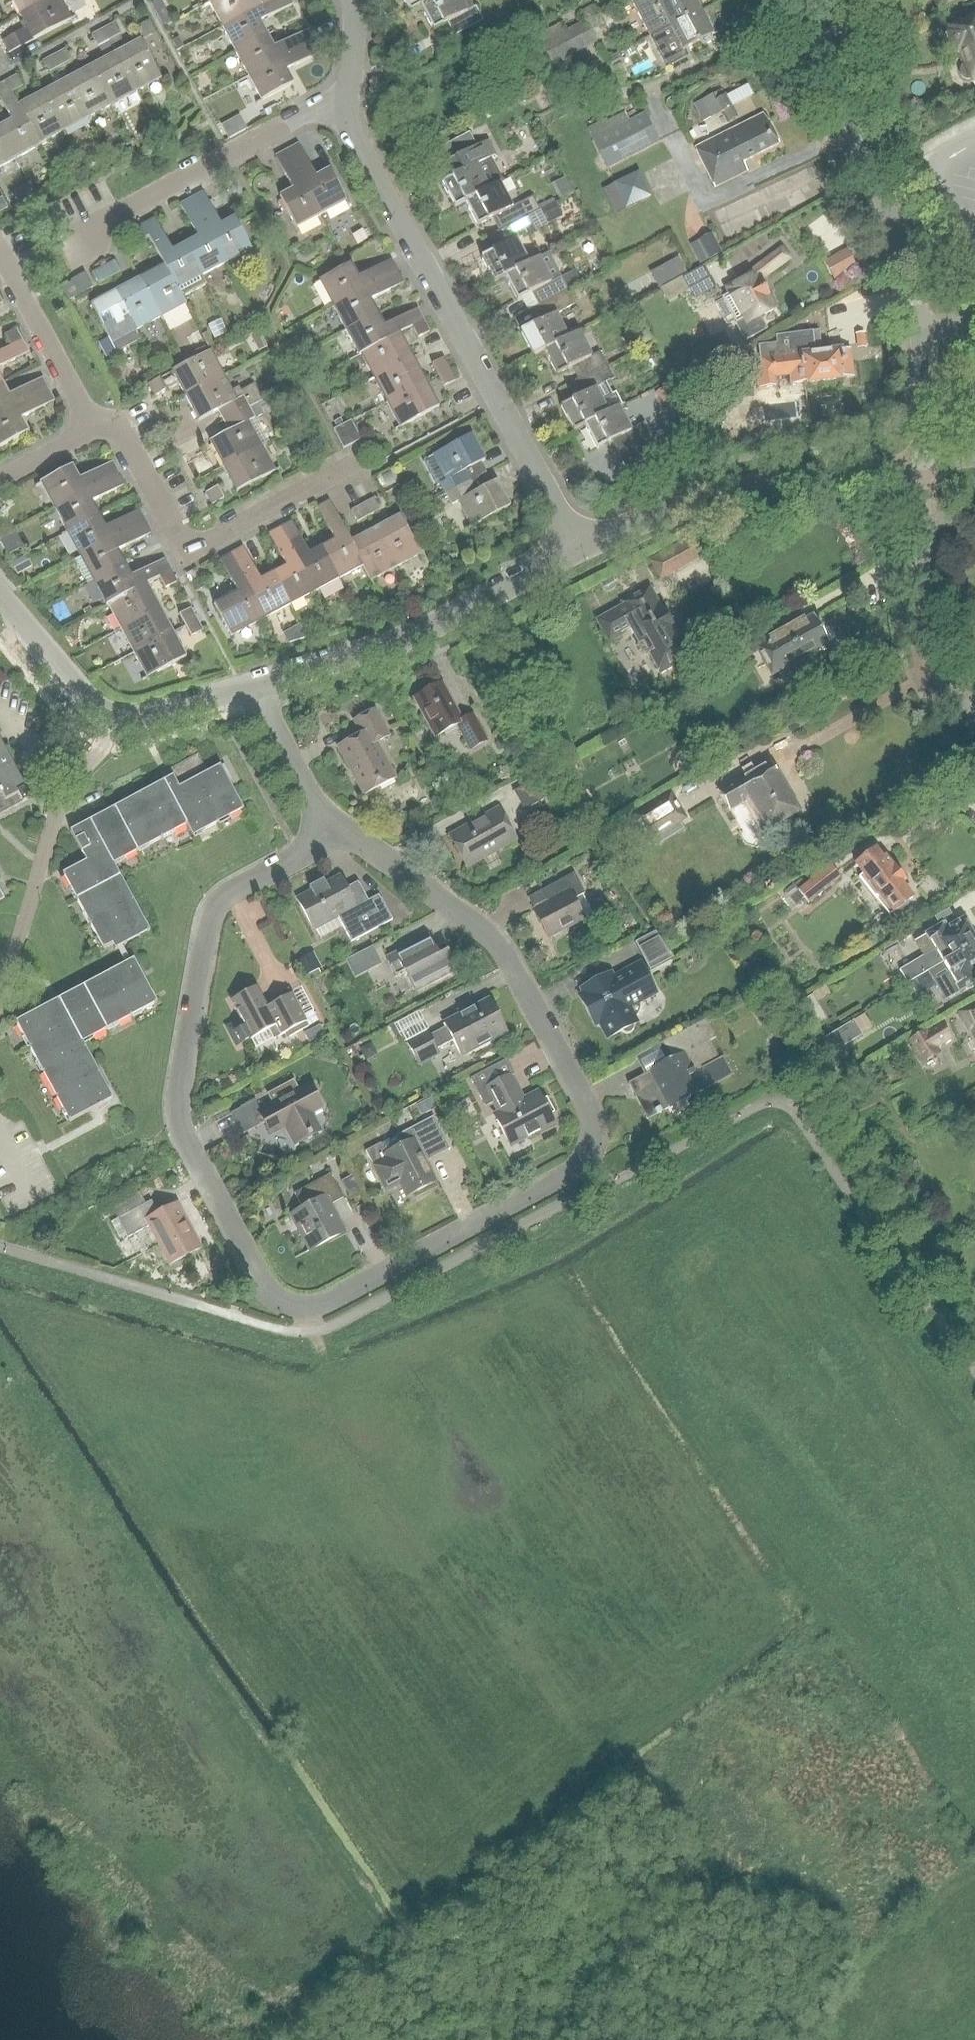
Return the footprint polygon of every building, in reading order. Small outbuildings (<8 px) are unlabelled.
[(62,0),(45,0),(20,13),(26,25),(13,32),(19,45),(33,38),(71,18),(62,0)] [(20,13),(45,0),(13,0),(20,13)] [(156,12),(163,8),(159,0),(158,0),(151,4),(156,12)] [(223,26),(273,0),(214,0),(211,2),(223,26)] [(236,50),(267,34),(260,21),(292,3),(290,0),(273,0),(223,26),(236,50)] [(410,12),(420,6),(431,0),(404,0),(410,12)] [(420,6),(433,30),(447,22),(454,35),(483,20),(472,0),(431,0),(420,6)] [(650,37),(700,11),(699,8),(702,5),(700,0),(631,0),(650,37)] [(939,9),(960,0),(935,0),(939,9)] [(581,11),(586,21),(600,13),(595,4),(581,11)] [(700,11),(650,37),(666,68),(688,56),(685,49),(699,42),(703,45),(712,41),(711,36),(713,35),(700,11)] [(605,24),(600,13),(586,21),(591,31),(605,24)] [(958,50),(960,54),(974,47),(974,17),(948,29),(951,35),(947,37),(954,52),(958,50)] [(149,21),(138,27),(143,36),(154,31),(149,21)] [(596,41),(591,31),(586,21),(575,27),(585,47),(596,41)] [(115,23),(104,28),(110,39),(120,33),(115,23)] [(539,34),(543,42),(544,43),(553,38),(564,32),(565,32),(560,23),(539,34)] [(575,27),(565,32),(564,32),(574,52),(585,47),(575,27)] [(98,45),(110,39),(104,28),(92,35),(98,45)] [(236,50),(249,74),(312,41),(306,30),(274,47),(267,34),(236,50)] [(574,52),(564,32),(553,38),(563,58),(574,52)] [(1,39),(8,51),(19,46),(13,33),(1,39)] [(141,38),(116,51),(137,89),(161,77),(141,38)] [(179,38),(172,42),(177,50),(183,47),(179,38)] [(552,64),(563,58),(553,38),(544,43),(541,44),(552,64)] [(318,52),(312,41),(249,74),(263,100),(293,84),(286,70),(318,52)] [(960,54),(964,65),(962,67),(960,70),(960,72),(962,77),(967,79),(972,79),(974,77),(974,47),(960,54)] [(55,54),(60,65),(71,60),(65,49),(55,54)] [(116,51),(91,65),(111,103),(137,89),(116,51)] [(620,53),(607,59),(612,70),(625,63),(620,53)] [(49,71),(60,65),(55,54),(43,60),(49,71)] [(111,103),(91,65),(67,77),(87,115),(111,103)] [(17,74),(6,80),(11,91),(22,85),(17,74)] [(62,129),(87,115),(67,77),(42,90),(62,129)] [(0,83),(0,99),(11,119),(0,125),(0,130),(14,157),(39,144),(38,141),(18,103),(11,91),(6,80),(0,83)] [(723,89),(702,99),(711,118),(725,111),(730,122),(740,117),(728,94),(726,95),(723,89)] [(38,141),(62,129),(42,90),(18,103),(38,141)] [(646,112),(593,138),(608,166),(660,140),(646,112)] [(762,113),(694,148),(714,187),(747,170),(742,162),(778,144),(762,113)] [(14,157),(0,130),(0,165),(14,157)] [(441,184),(454,208),(464,202),(498,183),(504,180),(491,157),(494,155),(487,143),(449,164),(456,176),(441,184)] [(286,151),(320,215),(346,201),(329,170),(316,177),(298,144),(286,151)] [(295,228),(320,215),(286,151),(275,157),(293,189),(279,197),(295,228)] [(653,197),(641,171),(616,183),(628,209),(653,197)] [(496,215),(504,229),(527,216),(540,209),(533,196),(511,207),(498,183),(464,202),(477,226),(496,215)] [(191,199),(225,263),(251,249),(234,218),(220,226),(202,193),(191,199)] [(201,276),(225,263),(191,199),(179,205),(197,238),(184,244),(201,276)] [(481,259),(493,282),(503,276),(528,263),(515,240),(534,230),(527,216),(504,229),(488,237),(495,251),(481,259)] [(153,219),(142,225),(148,236),(163,265),(181,297),(205,284),(201,276),(184,244),(171,251),(153,219)] [(142,225),(131,231),(137,241),(148,236),(142,225)] [(712,234),(700,240),(709,259),(721,253),(712,234)] [(729,287),(732,292),(722,298),(723,300),(715,304),(728,327),(736,323),(746,343),(764,333),(756,319),(774,309),(768,298),(770,296),(764,285),(766,284),(763,277),(790,257),(783,247),(746,274),(744,279),(729,287)] [(845,247),(824,260),(836,279),(857,266),(845,247)] [(537,290),(544,302),(566,290),(581,282),(575,269),(551,282),(538,258),(528,263),(503,276),(517,301),(537,290)] [(678,258),(669,262),(677,277),(686,273),(678,258)] [(318,281),(332,307),(396,272),(390,260),(357,278),(350,264),(318,281)] [(114,262),(103,268),(108,278),(120,272),(114,262)] [(184,303),(181,297),(163,265),(139,278),(160,316),(184,303)] [(705,266),(683,278),(689,288),(711,277),(705,266)] [(97,284),(108,278),(103,268),(92,274),(97,284)] [(396,272),(332,307),(345,331),(377,314),(370,301),(402,283),(396,272)] [(711,277),(689,288),(694,299),(716,287),(711,277)] [(135,329),(160,316),(139,278),(115,291),(135,329)] [(521,333),(534,356),(544,351),(568,338),(555,314),(574,304),(566,290),(544,302),(527,311),(535,325),(521,333)] [(141,340),(135,329),(115,291),(89,304),(116,353),(141,340)] [(422,320),(417,309),(384,327),(377,314),(345,331),(358,355),(360,354),(399,333),(410,327),(422,320)] [(249,319),(242,323),(246,330),(253,326),(249,319)] [(428,331),(422,320),(410,327),(416,338),(428,331)] [(7,346),(19,339),(13,329),(2,335),(7,346)] [(258,329),(249,334),(258,351),(268,347),(258,329)] [(645,331),(639,334),(645,344),(651,340),(645,331)] [(761,369),(757,370),(759,389),(775,387),(774,375),(791,373),(802,371),(804,382),(853,376),(849,349),(820,352),(817,331),(776,336),(777,344),(759,346),(761,369)] [(577,365),(583,377),(606,364),(600,353),(592,357),(578,332),(568,338),(544,351),(557,375),(577,365)] [(399,333),(360,354),(373,379),(412,358),(399,333)] [(868,348),(866,334),(857,335),(859,349),(868,348)] [(304,353),(296,338),(286,343),(294,358),(304,353)] [(7,346),(0,349),(0,367),(26,353),(19,339),(7,346)] [(172,372),(185,397),(225,376),(211,350),(172,372)] [(373,379),(386,402),(425,381),(412,358),(373,379)] [(431,365),(436,375),(448,368),(443,359),(431,365)] [(591,391),(575,399),(561,407),(574,431),(584,426),(608,413),(618,407),(623,405),(616,392),(612,394),(602,400),(596,388),(606,383),(613,379),(614,378),(606,364),(583,377),(591,391)] [(454,380),(448,368),(436,375),(443,387),(454,380)] [(225,376),(185,397),(199,422),(218,412),(224,422),(259,403),(264,401),(254,384),(241,391),(239,387),(233,390),(225,376)] [(45,389),(39,378),(7,395),(0,382),(0,413),(45,389)] [(165,391),(158,378),(147,384),(154,397),(165,391)] [(439,407),(425,381),(386,402),(400,428),(439,407)] [(657,391),(665,405),(676,399),(669,385),(657,391)] [(45,389),(0,413),(0,445),(26,431),(20,419),(52,402),(45,389)] [(209,443),(222,468),(263,446),(250,422),(264,414),(259,403),(224,422),(229,432),(209,443)] [(618,407),(608,413),(584,426),(597,450),(616,439),(624,454),(620,456),(627,470),(660,452),(644,423),(631,430),(618,407)] [(358,418),(339,427),(348,447),(366,438),(358,418)] [(439,484),(445,494),(470,481),(464,471),(484,460),(471,435),(422,461),(433,483),(439,484)] [(276,472),(263,446),(222,468),(236,493),(276,472)] [(40,483),(54,508),(119,473),(112,461),(79,479),(71,466),(40,483)] [(397,484),(391,472),(380,478),(386,490),(397,484)] [(119,473),(54,508),(66,532),(98,515),(91,503),(125,485),(119,473)] [(470,481),(445,494),(450,504),(457,501),(471,527),(510,506),(496,480),(475,491),(470,481)] [(222,499),(216,488),(206,494),(212,505),(222,499)] [(360,506),(367,518),(377,512),(371,500),(360,506)] [(337,578),(361,565),(349,542),(327,501),(317,507),(334,540),(320,547),(337,578)] [(355,524),(367,518),(360,506),(349,512),(355,524)] [(98,515),(66,532),(79,556),(146,522),(139,510),(105,528),(98,515)] [(398,516),(373,529),(393,568),(418,554),(398,516)] [(337,578),(320,547),(308,554),(290,521),(278,528),(313,591),(337,578)] [(86,584),(92,581),(124,564),(117,551),(152,533),(146,522),(79,556),(74,559),(86,584)] [(693,539),(651,563),(661,583),(712,554),(711,551),(717,548),(705,527),(691,535),(693,539)] [(285,567),(273,573),(289,604),(313,591),(278,528),(267,534),(285,567)] [(370,581),(393,568),(373,529),(349,542),(361,565),(370,581)] [(264,618),(289,604),(273,573),(259,581),(241,548),(230,554),(264,618)] [(229,636),(264,618),(230,554),(219,560),(233,585),(228,587),(233,595),(213,606),(229,636)] [(172,570),(165,558),(131,576),(124,564),(92,581),(105,605),(109,603),(147,583),(160,576),(172,570)] [(178,581),(172,570),(160,576),(166,587),(178,581)] [(196,582),(191,574),(187,576),(196,592),(204,588),(200,580),(196,582)] [(109,603),(121,627),(159,607),(147,583),(109,603)] [(685,654),(648,589),(595,619),(608,643),(618,637),(618,633),(628,627),(637,643),(641,641),(657,669),(685,654)] [(121,627),(135,652),(173,632),(159,607),(121,627)] [(180,615),(186,625),(197,619),(192,609),(180,615)] [(798,621),(783,629),(810,676),(824,668),(813,648),(826,641),(813,618),(801,624),(798,621)] [(197,619),(186,625),(192,637),(203,631),(197,619)] [(784,663),(796,683),(810,676),(783,629),(770,637),(772,641),(758,648),(771,671),(784,663)] [(186,657),(173,632),(135,652),(148,677),(186,657)] [(747,638),(715,656),(724,673),(756,655),(747,638)] [(462,720),(441,683),(413,698),(434,737),(457,725),(470,749),(486,740),(472,715),(462,720)] [(354,720),(361,734),(338,746),(363,794),(394,778),(375,742),(388,735),(374,710),(354,720)] [(28,797),(0,745),(0,813),(28,797)] [(114,949),(149,931),(113,864),(186,825),(192,836),(243,809),(219,765),(207,772),(197,754),(168,770),(172,776),(70,831),(86,861),(62,873),(102,949),(111,944),(114,949)] [(768,762),(720,791),(731,810),(743,803),(753,820),(754,820),(761,832),(795,812),(776,781),(779,779),(768,762)] [(544,798),(534,779),(514,790),(525,809),(544,798)] [(631,812),(647,841),(653,838),(656,844),(684,828),(680,822),(689,817),(672,788),(631,812)] [(497,809),(449,836),(467,866),(515,839),(497,809)] [(893,867),(892,867),(884,858),(882,860),(874,850),(858,863),(866,872),(862,875),(870,885),(866,887),(877,901),(881,898),(893,914),(897,911),(900,911),(910,904),(910,900),(913,898),(901,884),(904,881),(893,867)] [(833,863),(800,890),(811,903),(843,876),(833,863)] [(584,893),(573,873),(551,885),(557,898),(533,911),(547,938),(583,919),(573,899),(584,893)] [(338,923),(350,945),(352,944),(393,922),(384,904),(380,897),(369,903),(362,889),(358,883),(345,891),(338,879),(326,885),(323,880),(308,887),(311,893),(299,899),(295,902),(313,936),(338,923)] [(805,898),(793,885),(785,892),(797,905),(805,898)] [(931,957),(928,959),(912,968),(901,974),(907,985),(928,972),(974,944),(970,935),(973,933),(967,923),(965,924),(963,920),(946,929),(944,925),(926,935),(935,952),(936,954),(931,957)] [(672,957),(654,932),(635,942),(649,969),(672,957)] [(429,937),(386,959),(395,975),(403,971),(412,990),(456,968),(446,950),(438,954),(429,937)] [(928,972),(907,985),(913,995),(915,998),(936,985),(944,999),(958,991),(974,981),(974,978),(973,975),(974,974),(974,944),(928,972)] [(321,968),(313,953),(298,961),(305,976),(321,968)] [(133,959),(15,1022),(68,1122),(112,1098),(82,1042),(156,1002),(133,959)] [(581,988),(584,993),(578,996),(593,1025),(599,1022),(607,1038),(620,1031),(624,1033),(628,1033),(631,1031),(634,1028),(634,1024),(636,1022),(627,1007),(655,992),(640,963),(612,978),(609,973),(581,988)] [(829,994),(825,986),(812,993),(816,1001),(829,994)] [(308,1026),(290,992),(265,1006),(255,987),(230,1001),(240,1020),(228,1026),(234,1038),(235,1038),(236,1040),(237,1041),(239,1042),(242,1042),(244,1042),(246,1041),(268,1030),(273,1039),(286,1032),(288,1037),(308,1026)] [(812,996),(802,1002),(808,1011),(818,1006),(812,996)] [(428,1036),(427,1032),(406,1043),(418,1064),(438,1054),(435,1049),(452,1040),(461,1056),(506,1032),(488,1000),(443,1023),(445,1027),(428,1036)] [(962,1012),(974,1039),(974,1006),(962,1012)] [(320,1023),(312,1009),(303,1014),(311,1029),(320,1023)] [(716,1038),(706,1020),(657,1046),(666,1063),(627,1083),(646,1119),(730,1075),(721,1059),(719,1060),(709,1041),(716,1038)] [(852,1021),(822,1039),(831,1053),(861,1035),(852,1021)] [(930,1033),(927,1030),(909,1042),(923,1064),(942,1052),(939,1048),(954,1038),(945,1024),(930,1033)] [(320,1025),(304,1034),(309,1043),(324,1034),(320,1025)] [(492,1103),(498,1112),(493,1115),(510,1146),(554,1123),(537,1092),(523,1099),(510,1075),(494,1084),(486,1070),(469,1079),(484,1107),(492,1103)] [(253,1101),(230,1113),(241,1134),(263,1122),(270,1135),(284,1127),(294,1145),(320,1131),(311,1113),(322,1107),(309,1084),(299,1090),(295,1083),(268,1097),(272,1104),(259,1111),(253,1101)] [(439,1108),(433,1095),(421,1101),(427,1114),(439,1108)] [(422,1156),(439,1147),(446,1143),(433,1116),(365,1151),(385,1191),(399,1184),(405,1195),(434,1180),(422,1156)] [(294,1193),(302,1208),(290,1214),(309,1250),(344,1231),(329,1205),(342,1198),(329,1174),(294,1193)] [(352,1176),(341,1181),(349,1196),(360,1191),(352,1176)] [(117,1219),(111,1222),(120,1239),(126,1235),(127,1237),(137,1232),(148,1226),(159,1246),(170,1266),(203,1249),(178,1201),(152,1215),(146,1204),(145,1204),(139,1193),(112,1207),(117,1219)]
